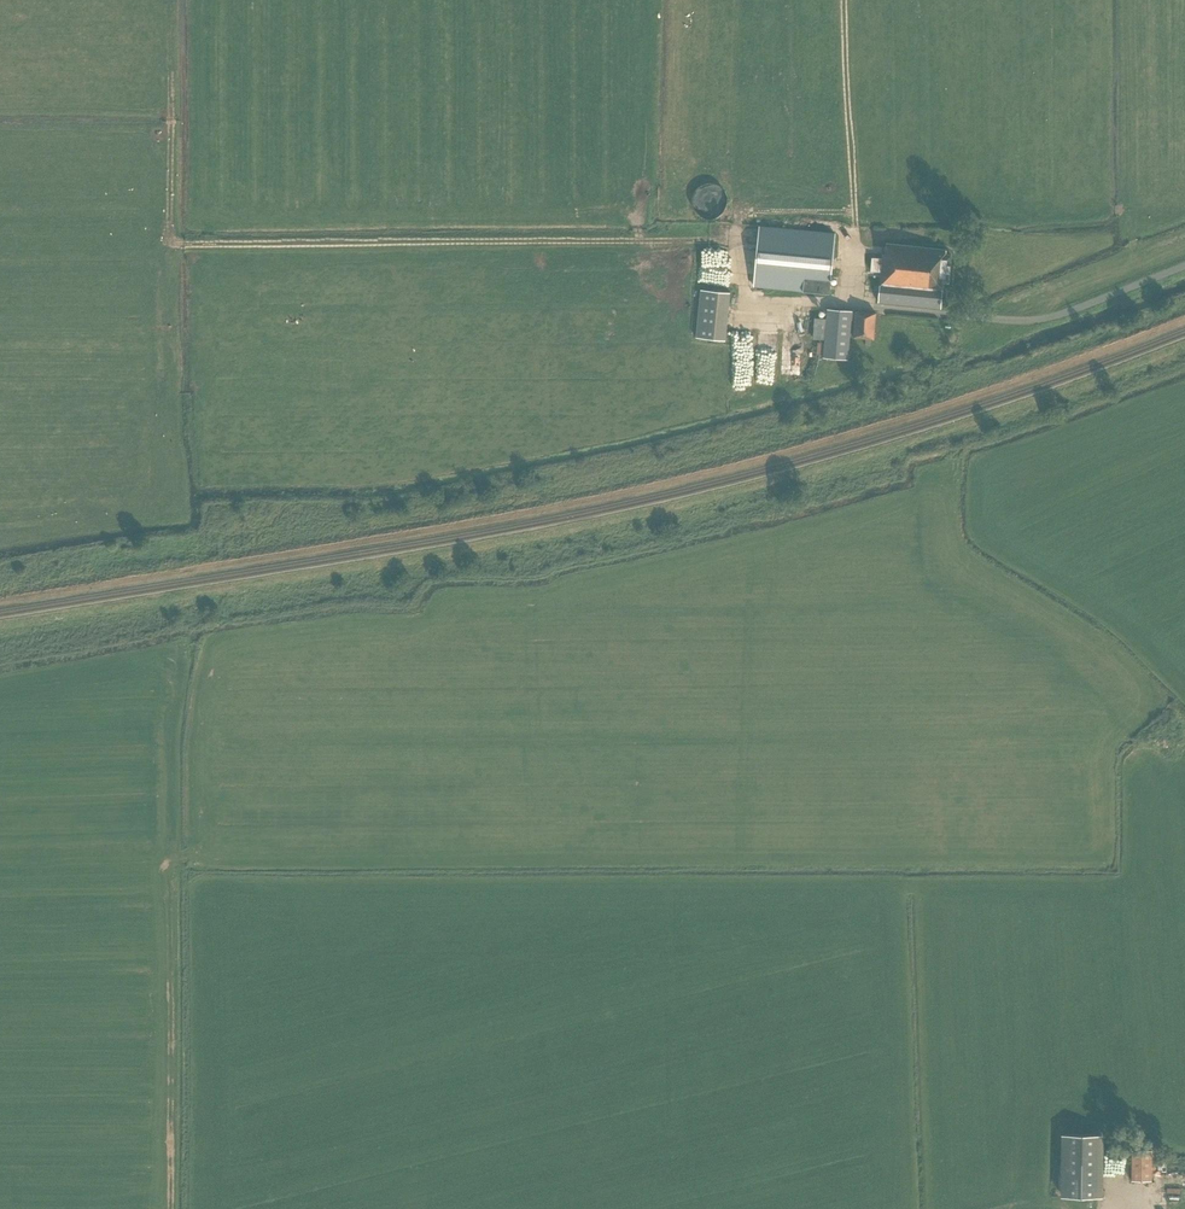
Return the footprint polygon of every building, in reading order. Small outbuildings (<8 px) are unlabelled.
[(829,294),(836,233),(761,224),(753,284),(829,294)] [(948,283),(951,255),(946,254),(946,250),(886,245),(885,256),(882,256),(882,261),(872,260),(871,273),(881,274),(878,304),(941,309),(943,282),(948,283)] [(730,293),(701,290),(696,338),(726,341),(730,293)] [(848,360),(852,311),(827,309),(826,319),(815,318),(813,339),(825,340),(823,358),(848,360)] [(874,339),(876,313),(855,312),(854,338),(866,338),(866,346),(870,346),(871,339),(874,339)] [(799,385),(798,319),(781,319),(782,385),(799,385)] [(762,346),(754,346),(754,353),(773,354),(773,342),(762,341),(762,346)] [(754,391),(771,391),(772,374),(755,373),(754,391)] [(713,388),(712,401),(724,401),(724,388),(713,388)] [(1064,1135),(1063,1197),(1100,1197),(1101,1135),(1064,1135)] [(1151,1180),(1150,1144),(1133,1144),(1134,1181),(1151,1180)]
